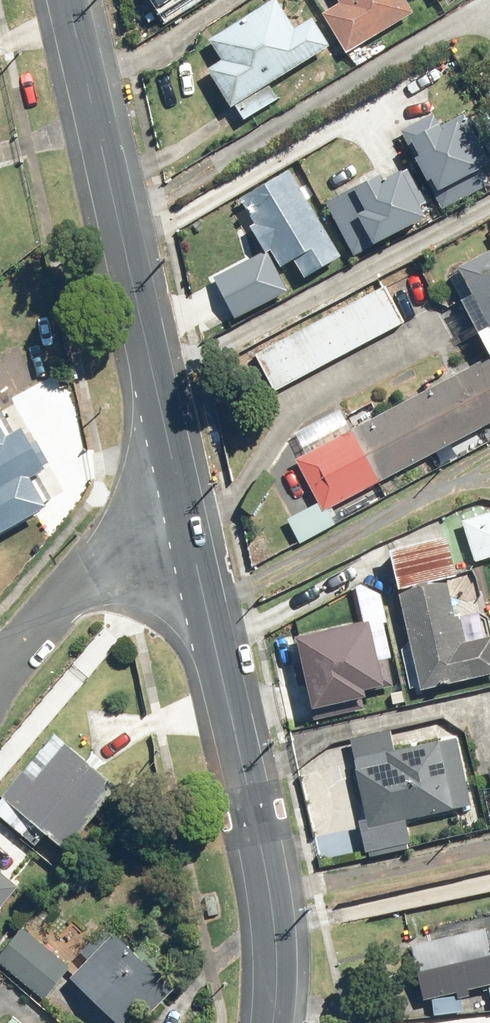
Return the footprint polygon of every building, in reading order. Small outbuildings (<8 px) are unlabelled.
[(222,107),(324,51),(295,0),(288,0),(192,53),(222,107)] [(401,0),(330,0),(355,44),(409,13),(401,0)] [(400,133),(438,211),(489,185),(489,169),(458,104),(400,133)] [(324,205),(351,257),(421,220),(393,169),(324,205)] [(290,284),(335,258),(285,173),(240,200),(290,284)] [(456,266),(489,330),(489,248),(456,266)] [(232,320),(284,294),(263,252),(211,278),(232,320)] [(277,391),(403,323),(382,285),(256,354),(277,391)] [(320,514),(489,425),(489,360),(293,463),(320,514)] [(42,509),(26,480),(42,472),(18,430),(4,438),(0,431),(0,533),(42,509)] [(475,561),(489,556),(489,515),(464,523),(475,561)] [(388,557),(396,588),(452,574),(444,543),(388,557)] [(489,674),(489,640),(458,647),(444,585),(398,595),(420,692),(468,681),(468,679),(489,674)] [(358,617),(289,631),(305,710),(374,696),(358,617)] [(356,820),(362,853),(409,845),(405,819),(470,808),(460,748),(437,752),(435,742),(351,756),(362,819),(356,820)] [(62,851),(115,791),(60,744),(29,780),(20,772),(0,795),(0,798),(62,851)] [(67,967),(20,930),(0,955),(0,963),(43,997),(67,967)] [(69,979),(114,1022),(141,1022),(171,992),(113,935),(69,979)] [(423,1001),(489,983),(489,937),(412,958),(423,1001)]
